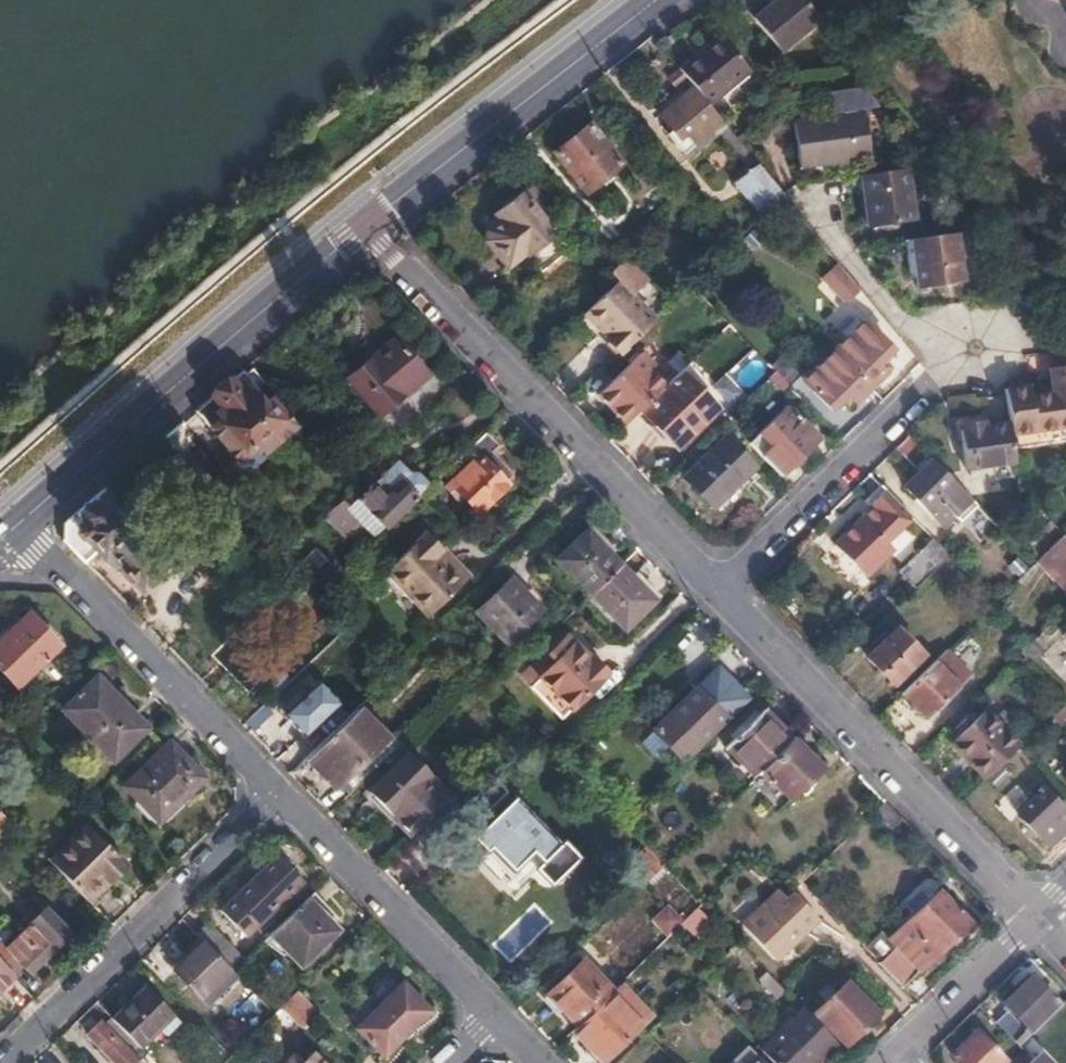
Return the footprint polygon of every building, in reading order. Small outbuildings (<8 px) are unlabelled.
[(801,0),(766,0),(761,4),(765,10),(753,22),(781,55),(819,21),(801,0)] [(723,40),(683,72),(701,95),(712,108),(752,75),(723,40)] [(712,108),(701,95),(667,122),(674,131),(669,135),(686,154),(694,146),(699,152),(719,135),(727,128),(712,108)] [(862,114),(792,122),(799,166),(867,158),(862,114)] [(591,127),(556,155),(585,190),(620,163),(591,127)] [(719,135),(757,180),(765,174),(730,130),(727,128),(719,135)] [(916,220),(911,169),(862,175),(867,227),(916,220)] [(742,193),(764,219),(785,198),(765,174),(757,180),(742,193)] [(531,189),(524,195),(533,207),(540,201),(531,189)] [(533,207),(524,195),(498,217),(502,223),(488,233),(487,235),(487,241),(508,267),(526,252),(542,272),(569,250),(533,207)] [(964,283),(958,233),(911,238),(917,288),(964,283)] [(863,293),(842,267),(830,278),(850,303),(863,293)] [(618,283),(587,313),(609,335),(605,341),(620,356),(655,322),(618,283)] [(846,364),(872,391),(894,370),(886,361),(895,351),(868,324),(837,355),(846,364)] [(395,339),(347,379),(378,417),(427,376),(395,339)] [(1006,394),(1011,429),(1012,435),(1065,428),(1065,350),(1058,351),(1060,372),(1050,374),(1053,397),(1032,400),(1031,390),(1006,394)] [(598,396),(626,425),(642,411),(660,393),(665,387),(650,372),(654,368),(641,354),(598,396)] [(773,368),(776,372),(790,387),(803,373),(785,355),(773,368)] [(846,364),(837,355),(807,384),(835,412),(853,394),(861,402),(872,391),(846,364)] [(238,373),(193,411),(237,461),(257,445),(263,452),(291,427),(270,403),(262,409),(251,396),(260,389),(243,369),(238,373)] [(660,393),(642,411),(678,447),(717,409),(682,373),(660,393)] [(750,444),(783,477),(818,441),(787,409),(750,444)] [(490,428),(449,469),(465,484),(457,493),(478,512),(512,477),(513,475),(512,470),(496,454),(506,444),(490,428)] [(1012,435),(1011,429),(980,434),(979,429),(961,432),(966,471),(1016,464),(1012,435)] [(970,499),(910,437),(897,449),(919,473),(905,488),(942,527),(970,499)] [(726,439),(686,478),(714,507),(754,468),(726,439)] [(62,542),(84,565),(97,553),(102,558),(104,557),(113,566),(115,566),(140,592),(166,569),(109,509),(147,477),(162,495),(179,479),(164,460),(170,455),(159,441),(63,521),(62,542)] [(358,501),(386,530),(417,500),(402,484),(410,475),(397,461),(358,501)] [(410,475),(402,484),(417,500),(430,488),(419,476),(410,475)] [(912,518),(882,487),(867,502),(875,511),(867,520),(864,518),(836,546),(866,577),(895,549),(888,542),(912,518)] [(349,510),(339,500),(322,517),(344,541),(362,523),(349,510)] [(377,539),(386,530),(358,501),(349,510),(362,523),(377,539)] [(557,561),(590,596),(621,566),(587,532),(557,561)] [(436,555),(442,550),(425,533),(386,570),(427,614),(462,583),(436,555)] [(1038,563),(1065,593),(1065,538),(1064,536),(1038,563)] [(900,574),(915,589),(949,556),(934,540),(900,574)] [(467,577),(442,550),(436,555),(462,583),(467,577)] [(197,619),(216,585),(178,564),(159,598),(197,619)] [(621,566),(590,596),(625,631),(655,601),(621,566)] [(509,581),(477,612),(507,643),(539,611),(509,581)] [(0,641),(0,671),(17,688),(59,646),(28,615),(0,641)] [(896,631),(868,659),(892,683),(922,656),(896,631)] [(556,664),(531,687),(562,718),(607,673),(594,660),(591,663),(566,638),(548,655),(556,664)] [(1038,638),(1021,654),(1030,663),(1046,646),(1038,638)] [(971,677),(946,652),(935,664),(904,694),(928,719),(971,677)] [(720,666),(652,731),(682,761),(748,696),(720,666)] [(97,679),(63,711),(112,761),(145,729),(97,679)] [(281,715),(302,737),(338,703),(317,680),(281,715)] [(1049,717),(1065,733),(1065,732),(1065,703),(1065,702),(1049,717)] [(357,709),(330,735),(334,739),(309,763),(326,781),(334,773),(352,791),(395,749),(357,709)] [(1019,746),(1020,746),(985,710),(970,725),(965,720),(954,731),(958,736),(952,743),(986,778),(1019,746)] [(726,749),(754,778),(761,772),(792,740),(764,711),(726,749)] [(158,737),(144,750),(154,762),(168,748),(158,737)] [(761,772),(788,800),(821,769),(792,740),(761,772)] [(168,748),(154,762),(127,788),(158,820),(187,791),(190,793),(203,780),(170,746),(168,748)] [(369,794),(410,836),(449,798),(408,757),(369,794)] [(761,772),(754,778),(781,807),(788,800),(761,772)] [(1019,815),(1050,845),(1065,829),(1065,815),(1043,792),(1019,815)] [(513,870),(531,852),(542,862),(536,868),(553,885),(575,862),(513,800),(474,836),(488,850),(491,847),(513,870)] [(89,830),(52,866),(86,901),(108,879),(114,884),(129,870),(89,830)] [(628,866),(645,884),(663,867),(646,849),(628,866)] [(278,856),(220,912),(247,939),(304,882),(278,856)] [(787,898),(780,891),(741,928),(776,963),(819,920),(793,892),(787,898)] [(332,911),(314,893),(270,936),(302,969),(340,930),(327,916),(332,911)] [(883,961),(882,965),(903,987),(968,923),(940,893),(931,902),(922,893),(909,905),(918,914),(890,943),(896,949),(883,961)] [(493,945),(512,963),(552,921),(533,903),(493,945)] [(648,919),(665,938),(682,923),(666,904),(648,919)] [(696,907),(679,924),(692,937),(710,920),(696,907)] [(44,912),(5,949),(29,974),(67,937),(44,912)] [(207,924),(195,935),(203,943),(229,968),(233,973),(244,962),(207,924)] [(229,968),(203,943),(174,971),(177,973),(199,996),(200,996),(208,1004),(236,976),(233,973),(229,968)] [(577,1027),(609,996),(613,993),(582,962),(546,995),(577,1027)] [(0,967),(0,990),(12,979),(0,967)] [(1006,1014),(997,1023),(1021,1047),(1061,1006),(1033,978),(1006,1005),(1028,1028),(1024,1031),(1006,1014)] [(847,983),(816,1014),(845,1045),(876,1015),(847,983)] [(403,984),(356,1029),(383,1057),(430,1012),(403,984)] [(577,1027),(573,1032),(602,1062),(638,1027),(649,1016),(620,986),(613,993),(609,996),(577,1027)] [(144,988),(111,1019),(140,1048),(158,1030),(164,1036),(179,1023),(144,988)] [(292,997),(282,1007),(299,1025),(305,1031),(314,1021),(292,997)] [(282,1007),(274,1015),(273,1016),(290,1033),(299,1025),(282,1007)] [(761,1052),(772,1062),(815,1062),(835,1043),(803,1011),(761,1052)] [(88,1035),(115,1062),(146,1062),(142,1059),(139,1062),(101,1023),(88,1035)] [(953,1057),(959,1062),(1005,1062),(1006,1062),(977,1032),(953,1057)] [(1040,1053),(1030,1062),(1049,1062),(1040,1053)]
